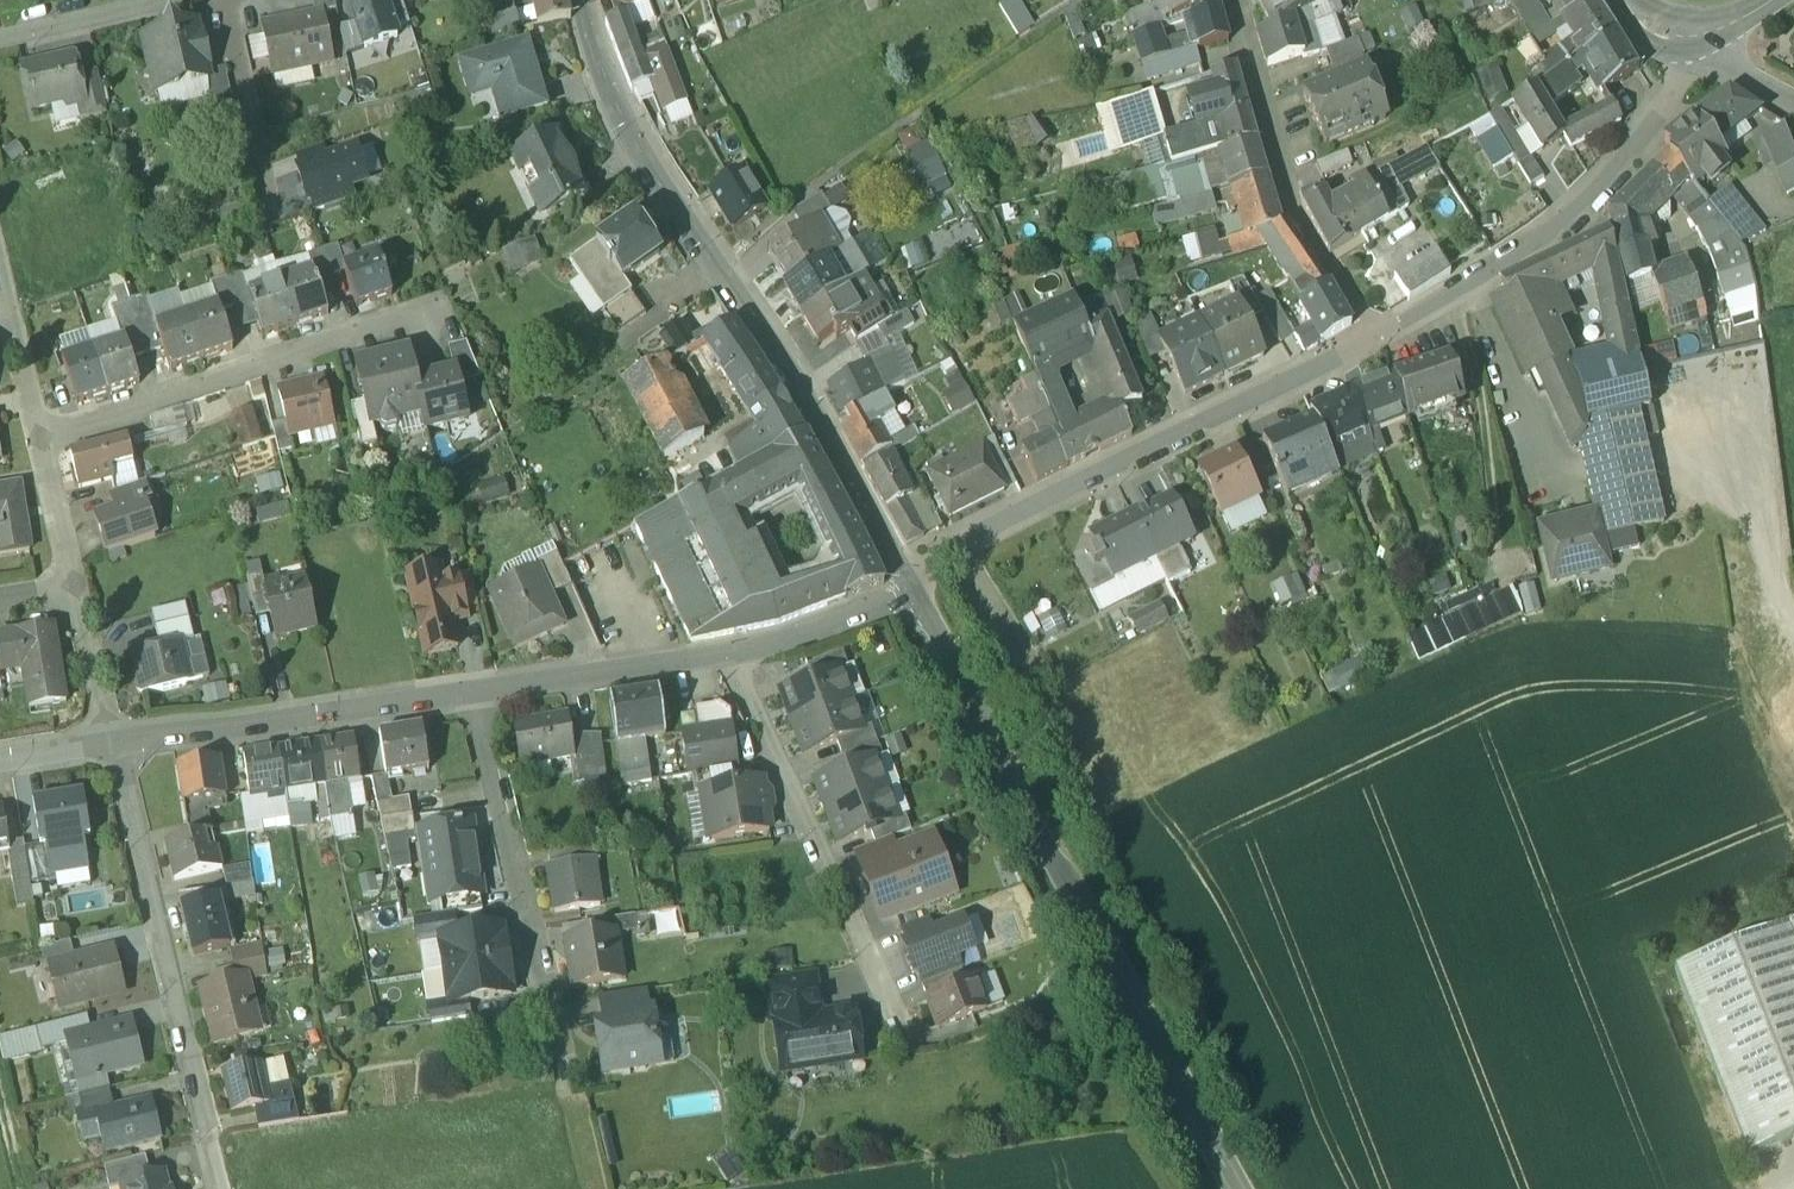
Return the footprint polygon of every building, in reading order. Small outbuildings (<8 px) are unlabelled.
[(315,14),(322,12),(337,9),(335,0),(312,0),(315,14)] [(365,49),(398,38),(395,30),(385,0),(349,0),(365,49)] [(395,30),(410,25),(402,0),(385,0),(395,30)] [(494,33),(519,26),(513,0),(486,0),(494,33)] [(538,22),(571,13),(568,0),(534,0),(538,22)] [(618,13),(626,10),(625,7),(646,0),(614,0),(618,13)] [(1013,0),(1010,0),(1000,6),(1019,36),(1031,29),(1013,0)] [(1159,2),(1166,20),(1180,15),(1180,16),(1194,10),(1196,15),(1219,7),(1217,0),(1165,0),(1159,2)] [(1272,28),(1312,9),(1326,2),(1325,0),(1259,0),(1272,28)] [(1312,9),(1317,23),(1318,25),(1333,19),(1342,14),(1349,11),(1344,0),(1331,0),(1326,2),(1312,9)] [(1474,9),(1496,0),(1471,0),(1474,9)] [(1570,10),(1592,0),(1564,0),(1570,10)] [(1565,13),(1570,21),(1577,32),(1587,48),(1617,29),(1598,0),(1592,0),(1570,10),(1565,13)] [(1196,15),(1191,17),(1199,46),(1229,41),(1219,7),(1196,15)] [(1155,9),(1131,19),(1137,34),(1159,27),(1162,26),(1155,9)] [(1312,9),(1293,18),(1297,30),(1317,23),(1312,9)] [(641,50),(627,10),(626,10),(618,13),(606,18),(633,87),(653,80),(654,79),(644,54),(643,54),(641,50)] [(1536,10),(1523,18),(1531,33),(1545,25),(1542,19),(1536,10)] [(315,14),(263,25),(273,74),(333,61),(322,12),(315,14)] [(1565,13),(1553,20),(1558,28),(1570,21),(1565,13)] [(720,40),(709,17),(692,25),(702,48),(720,40)] [(1305,54),(1297,30),(1293,18),(1272,28),(1258,34),(1267,66),(1303,54),(1305,54)] [(1305,54),(1303,54),(1304,58),(1326,50),(1342,44),(1333,19),(1318,25),(1317,23),(1297,30),(1305,54)] [(1531,33),(1530,34),(1535,42),(1558,28),(1553,20),(1545,25),(1531,33)] [(196,23),(143,35),(149,62),(157,68),(162,90),(180,86),(179,86),(184,78),(192,83),(209,79),(207,71),(205,59),(204,59),(200,56),(198,48),(201,43),(196,23)] [(1137,34),(1134,35),(1145,63),(1169,55),(1165,44),(1159,27),(1137,34)] [(1587,48),(1581,53),(1588,65),(1604,90),(1639,66),(1617,29),(1587,48)] [(1577,32),(1542,56),(1553,73),(1567,63),(1567,62),(1581,53),(1587,48),(1577,32)] [(1530,34),(1523,38),(1534,55),(1540,50),(1535,42),(1530,34)] [(1186,36),(1171,39),(1165,44),(1169,55),(1189,48),(1186,36)] [(1342,44),(1326,50),(1334,68),(1365,55),(1358,39),(1342,44)] [(526,41),(461,60),(469,88),(491,81),(502,116),(546,103),(536,70),(535,71),(526,41)] [(687,99),(665,41),(641,50),(643,54),(644,54),(654,79),(653,80),(664,108),(687,99)] [(1169,55),(1145,63),(1150,78),(1200,64),(1196,48),(1189,48),(1169,55)] [(1553,73),(1536,85),(1542,96),(1547,92),(1550,97),(1578,77),(1575,73),(1588,65),(1581,53),(1567,62),(1567,63),(1553,73)] [(79,76),(75,62),(71,59),(24,71),(33,109),(63,102),(67,106),(77,104),(85,102),(79,76)] [(1494,62),(1475,72),(1488,98),(1507,88),(1494,62)] [(226,67),(207,71),(209,79),(212,91),(203,92),(210,121),(237,115),(226,67)] [(1236,67),(1214,72),(1218,89),(1241,84),(1236,67)] [(1366,70),(1306,94),(1326,143),(1386,118),(1366,70)] [(98,72),(79,76),(85,102),(77,104),(80,120),(107,114),(98,72)] [(687,99),(664,108),(653,80),(635,87),(641,100),(653,95),(660,112),(658,114),(665,126),(694,115),(687,99)] [(1218,89),(1194,95),(1203,126),(1250,113),(1241,84),(1218,89)] [(1542,96),(1536,85),(1514,100),(1542,147),(1564,133),(1565,133),(1562,128),(1542,96)] [(1729,90),(1664,137),(1673,148),(1670,151),(1702,194),(1724,175),(1705,148),(1714,140),(1715,143),(1760,109),(1729,90)] [(1153,91),(1131,98),(1106,104),(1120,150),(1167,136),(1153,91)] [(1612,102),(1562,128),(1565,133),(1564,133),(1571,145),(1621,120),(1612,102)] [(1529,156),(1500,109),(1497,111),(1489,116),(1514,155),(1518,163),(1529,156)] [(1250,113),(1203,126),(1205,134),(1167,145),(1167,146),(1172,164),(1201,156),(1221,150),(1257,139),(1250,113)] [(1013,151),(1042,142),(1034,117),(1005,127),(1013,151)] [(1763,134),(1778,167),(1788,191),(1793,189),(1793,149),(1784,125),(1763,134)] [(1514,155),(1497,129),(1478,139),(1495,166),(1514,155)] [(585,193),(556,133),(514,153),(532,191),(537,189),(547,211),(585,193)] [(1257,139),(1221,150),(1225,162),(1220,163),(1224,177),(1229,176),(1232,185),(1267,175),(1268,175),(1257,139)] [(902,152),(929,197),(949,185),(923,140),(902,152)] [(323,146),(296,155),(300,168),(327,160),(323,146)] [(1427,147),(1389,166),(1399,184),(1438,164),(1427,147)] [(300,168),(298,169),(308,199),(311,198),(351,184),(367,179),(357,150),(327,160),(300,168)] [(1347,150),(1317,162),(1322,175),(1353,163),(1347,150)] [(1702,194),(1670,151),(1656,165),(1672,194),(1690,212),(1691,205),(1702,195),(1702,194)] [(1201,156),(1172,164),(1156,169),(1161,186),(1161,187),(1175,183),(1182,181),(1181,178),(1205,171),(1201,156)] [(1656,165),(1609,212),(1623,258),(1646,251),(1637,220),(1672,194),(1656,165)] [(1389,166),(1365,178),(1388,216),(1410,204),(1403,193),(1404,193),(1399,184),(1389,166)] [(742,171),(711,190),(734,228),(766,208),(742,171)] [(1282,224),(1267,175),(1232,185),(1236,198),(1237,198),(1237,201),(1240,213),(1247,236),(1270,228),(1271,228),(1282,224)] [(1767,229),(1731,186),(1724,175),(1702,194),(1702,195),(1741,243),(1767,229)] [(1365,178),(1351,185),(1353,190),(1342,195),(1349,208),(1344,211),(1360,233),(1388,216),(1365,178)] [(1161,186),(1151,188),(1154,202),(1178,195),(1175,183),(1161,187),(1161,186)] [(351,184),(311,198),(315,211),(355,198),(351,184)] [(1320,184),(1300,191),(1303,203),(1325,192),(1320,184)] [(1330,201),(1325,192),(1303,203),(1330,250),(1360,233),(1344,211),(1349,208),(1342,195),(1330,201)] [(823,195),(794,213),(803,227),(820,217),(821,219),(833,212),(823,195)] [(1741,243),(1702,195),(1691,205),(1690,212),(1712,259),(1745,248),(1741,243)] [(1236,198),(1226,201),(1230,215),(1231,215),(1240,213),(1237,201),(1237,198),(1236,198)] [(1230,215),(1224,217),(1232,240),(1247,236),(1240,213),(1231,215),(1230,215)] [(634,215),(597,241),(623,278),(623,277),(660,252),(634,215)] [(803,227),(769,249),(789,282),(827,258),(840,250),(821,219),(820,217),(803,227)] [(1282,224),(1271,228),(1271,229),(1273,233),(1278,240),(1293,231),(1287,223),(1282,224)] [(1232,240),(1228,242),(1231,252),(1265,241),(1269,236),(1265,230),(1247,236),(1232,240)] [(1293,231),(1278,240),(1301,273),(1289,280),(1297,294),(1300,300),(1310,294),(1328,282),(1305,247),(1293,231)] [(1609,231),(1544,261),(1554,282),(1593,263),(1600,296),(1624,291),(1616,253),(1609,231)] [(1216,233),(1197,237),(1203,258),(1222,253),(1216,233)] [(597,241),(570,259),(604,309),(632,290),(623,277),(623,278),(597,241)] [(338,247),(323,252),(332,277),(345,272),(344,268),(345,268),(338,247)] [(1745,248),(1712,259),(1723,294),(1757,283),(1745,248)] [(1436,250),(1395,275),(1410,297),(1451,272),(1436,250)] [(1646,251),(1623,258),(1630,281),(1653,273),(1646,251)] [(323,252),(307,257),(313,271),(318,284),(318,283),(320,289),(334,285),(332,277),(323,252)] [(1065,274),(1077,305),(1139,286),(1129,254),(1087,265),(1065,274)] [(345,268),(344,268),(345,272),(357,308),(392,297),(386,277),(380,256),(345,268)] [(789,282),(785,284),(802,313),(844,287),(827,258),(789,282)] [(1544,261),(1504,279),(1511,294),(1494,302),(1528,374),(1538,369),(1569,354),(1553,322),(1569,315),(1554,282),(1544,261)] [(1702,303),(1691,266),(1653,279),(1664,315),(1667,314),(1702,303)] [(313,271),(281,282),(296,327),(329,315),(320,289),(318,283),(318,284),(313,271)] [(243,274),(228,279),(237,307),(252,302),(249,293),(249,292),(243,274)] [(878,303),(862,276),(844,287),(862,316),(834,333),(837,338),(850,330),(857,341),(894,318),(883,300),(878,303)] [(1243,278),(1230,283),(1239,302),(1240,302),(1245,311),(1259,304),(1243,278)] [(228,279),(211,285),(218,306),(219,306),(221,312),(237,307),(228,279)] [(1289,279),(1270,290),(1278,304),(1297,294),(1289,280),(1289,279)] [(249,292),(249,293),(252,302),(253,305),(252,306),(258,324),(263,337),(296,327),(281,282),(249,292)] [(1328,282),(1310,294),(1317,307),(1336,296),(1328,282)] [(136,284),(125,288),(130,302),(130,303),(141,299),(136,284)] [(844,287),(802,313),(819,342),(834,333),(862,316),(844,287)] [(632,290),(604,309),(619,330),(646,311),(632,290)] [(1624,291),(1600,296),(1616,367),(1641,362),(1629,308),(1628,308),(1624,291)] [(1108,302),(1118,326),(1137,319),(1127,295),(1108,302)] [(1317,307),(1307,313),(1312,322),(1341,305),(1336,296),(1317,307)] [(141,299),(130,303),(138,327),(155,320),(147,297),(141,299)] [(1075,301),(1015,328),(1032,365),(1049,357),(1053,365),(1054,365),(1072,356),(1092,347),(1094,346),(1086,327),(1077,305),(1075,301)] [(130,302),(113,308),(121,332),(138,327),(130,303),(130,302)] [(252,302),(237,307),(244,328),(258,324),(252,306),(253,305),(252,302)] [(1239,302),(1199,322),(1224,373),(1265,353),(1245,311),(1240,302),(1239,302)] [(1702,303),(1667,314),(1672,328),(1706,317),(1702,303)] [(1005,304),(993,309),(1001,326),(1012,321),(1005,304)] [(1278,304),(1264,313),(1281,341),(1295,332),(1278,304)] [(1312,322),(1295,332),(1305,349),(1351,322),(1341,305),(1312,322)] [(218,306),(187,316),(202,360),(233,350),(221,312),(219,306),(218,306)] [(1161,341),(1148,315),(1137,320),(1141,329),(1138,330),(1150,357),(1165,350),(1161,341)] [(187,316),(156,326),(171,370),(202,360),(187,316)] [(1107,318),(1086,327),(1094,346),(1092,347),(1116,403),(1119,410),(1120,410),(1142,400),(1107,318)] [(695,339),(681,320),(662,333),(677,355),(698,344),(695,339)] [(758,354),(736,321),(721,329),(718,323),(707,329),(708,331),(710,335),(709,336),(710,338),(712,337),(721,355),(717,358),(722,366),(726,373),(758,354)] [(1199,322),(1161,341),(1165,350),(1186,392),(1224,373),(1199,322)] [(58,335),(61,348),(114,338),(111,325),(58,335)] [(708,331),(695,339),(698,344),(710,338),(709,336),(710,335),(708,331)] [(656,363),(625,379),(641,408),(680,387),(722,366),(717,358),(721,355),(712,337),(710,338),(698,344),(677,355),(667,359),(666,360),(665,358),(656,363)] [(125,339),(93,349),(108,394),(140,384),(125,339)] [(1642,345),(1646,361),(1674,355),(1670,339),(1642,345)] [(467,343),(449,347),(455,373),(456,373),(459,384),(481,378),(467,343)] [(667,359),(659,346),(649,352),(656,363),(665,358),(666,360),(667,359)] [(890,347),(865,360),(868,365),(860,369),(857,363),(843,370),(846,376),(832,383),(846,411),(868,400),(906,382),(890,347)] [(93,349),(62,359),(77,404),(108,394),(93,349)] [(409,352),(357,365),(365,401),(371,425),(373,425),(380,423),(381,427),(386,430),(397,427),(400,422),(399,418),(422,413),(423,413),(416,383),(416,382),(409,352)] [(782,391),(758,354),(726,373),(758,425),(792,407),(782,391)] [(1579,376),(1569,354),(1538,369),(1573,443),(1584,439),(1588,420),(1578,376),(1579,376)] [(1049,357),(1032,365),(1036,375),(1042,388),(1042,389),(1055,383),(1055,384),(1057,384),(1059,376),(1054,365),(1053,365),(1049,357)] [(1449,357),(1394,375),(1394,376),(1408,417),(1463,399),(1449,357)] [(1579,376),(1578,376),(1588,420),(1638,409),(1651,406),(1641,362),(1616,367),(1579,376)] [(416,382),(416,383),(423,413),(422,413),(426,428),(467,418),(467,417),(473,414),(475,408),(474,402),(469,397),(462,397),(459,384),(456,373),(455,373),(416,382)] [(957,375),(935,388),(949,414),(972,401),(957,375)] [(1036,375),(1022,381),(1028,394),(1042,388),(1036,375)] [(1394,376),(1352,392),(1368,432),(1408,417),(1394,376)] [(324,379),(279,389),(286,420),(290,434),(334,424),(324,379)] [(1055,384),(1055,383),(1042,389),(1051,408),(1060,430),(1053,433),(1068,464),(1086,456),(1072,425),(1055,384)] [(665,456),(704,435),(680,387),(641,408),(665,456)] [(1028,394),(1008,403),(1018,423),(1044,412),(1051,408),(1042,389),(1042,388),(1028,394)] [(1352,391),(1310,409),(1314,417),(1328,449),(1368,432),(1352,392),(1352,391)] [(897,450),(868,400),(846,411),(851,421),(842,426),(866,468),(893,452),(897,450)] [(365,401),(352,404),(361,446),(377,442),(373,425),(371,425),(365,401)] [(1116,403),(1072,424),(1072,425),(1086,456),(1131,434),(1120,410),(1119,410),(1116,403)] [(182,406),(150,416),(155,433),(187,425),(182,406)] [(236,408),(237,442),(253,442),(251,407),(236,408)] [(792,407),(758,425),(773,449),(806,431),(792,407)] [(1060,430),(1051,408),(1044,412),(1048,422),(1053,432),(1053,433),(1060,430)] [(1638,409),(1588,420),(1584,439),(1581,450),(1596,511),(1602,535),(1634,528),(1664,521),(1638,409)] [(1314,417),(1263,438),(1274,465),(1288,498),(1339,475),(1337,470),(1328,449),(1314,417)] [(286,420),(272,424),(279,451),(293,448),(290,434),(286,420)] [(758,425),(714,451),(726,475),(773,449),(758,425)] [(726,475),(721,477),(742,518),(799,488),(812,514),(843,497),(806,431),(773,449),(726,475)] [(1053,432),(1023,447),(1038,479),(1068,464),(1053,433),(1053,432)] [(1366,433),(1328,449),(1337,470),(1375,454),(1366,433)] [(1263,438),(1249,444),(1250,447),(1261,471),(1274,465),(1263,438)] [(127,440),(72,454),(80,487),(113,478),(111,467),(133,462),(127,440)] [(983,444),(929,470),(951,514),(1005,487),(983,444)] [(1261,471),(1250,447),(1236,454),(1251,484),(1257,481),(1264,477),(1261,471)] [(893,452),(866,468),(887,506),(905,497),(913,493),(893,452)] [(1235,452),(1200,469),(1222,516),(1258,499),(1251,484),(1236,454),(1235,452)] [(742,518),(721,477),(686,496),(668,507),(708,589),(720,583),(734,630),(776,622),(828,601),(815,573),(783,583),(762,540),(763,539),(761,537),(760,537),(758,537),(758,538),(752,541),(742,518)] [(481,501),(506,494),(501,478),(476,484),(481,501)] [(146,480),(112,492),(117,509),(118,509),(144,501),(144,502),(152,500),(146,480)] [(30,550),(20,486),(0,490),(0,555),(30,550)] [(843,497),(812,514),(830,554),(815,573),(828,601),(885,578),(865,537),(843,497)] [(905,497),(887,506),(907,541),(924,533),(905,497)] [(1172,497),(1150,509),(1148,505),(1132,513),(1156,559),(1179,547),(1194,540),(1172,497)] [(118,509),(117,510),(117,509),(97,516),(109,552),(156,537),(144,502),(144,501),(118,509)] [(668,507),(634,525),(689,639),(734,630),(720,583),(708,589),(668,507)] [(1596,511),(1540,524),(1553,580),(1609,567),(1606,554),(1602,535),(1596,511)] [(1132,513),(1089,534),(1097,549),(1096,550),(1103,564),(1104,563),(1113,581),(1156,559),(1132,513)] [(1634,528),(1602,535),(1606,554),(1638,548),(1634,528)] [(1179,547),(1156,559),(1169,585),(1192,573),(1179,547)] [(558,553),(535,563),(540,574),(542,574),(550,593),(572,584),(558,553)] [(1271,583),(1283,608),(1306,597),(1295,572),(1271,583)] [(457,574),(441,578),(451,621),(452,621),(453,622),(467,618),(457,574)] [(540,574),(493,595),(515,645),(564,624),(550,593),(542,574),(540,574)] [(441,578),(426,582),(425,578),(420,575),(408,578),(426,655),(459,647),(453,622),(452,621),(451,621),(441,578)] [(264,584),(263,576),(247,579),(254,607),(268,604),(263,584),(264,584)] [(307,582),(282,587),(281,580),(264,584),(263,584),(268,604),(274,631),(290,627),(291,634),(317,627),(307,582)] [(1477,616),(1485,633),(1524,615),(1515,597),(1477,616)] [(1038,613),(1043,636),(1063,632),(1058,609),(1038,613)] [(1408,636),(1420,662),(1479,636),(1468,610),(1408,636)] [(190,618),(156,626),(161,646),(180,642),(181,642),(195,638),(190,618)] [(18,632),(0,635),(0,666),(23,663),(30,707),(67,701),(61,663),(60,663),(54,626),(18,632)] [(161,646),(150,649),(147,647),(142,649),(140,652),(134,653),(139,673),(136,677),(139,689),(143,691),(190,680),(185,662),(188,658),(185,644),(181,642),(180,642),(161,646)] [(843,649),(808,662),(813,676),(840,666),(840,668),(849,664),(843,649)] [(1325,692),(1361,679),(1355,661),(1319,673),(1325,692)] [(813,676),(782,688),(794,719),(851,697),(840,668),(840,666),(813,676)] [(660,690),(611,698),(617,743),(636,740),(665,736),(660,690)] [(851,697),(794,719),(805,751),(837,739),(863,729),(863,727),(851,697)] [(723,703),(696,707),(700,730),(733,725),(730,708),(723,703)] [(568,714),(514,723),(521,764),(574,755),(571,735),(568,714)] [(863,729),(837,739),(842,753),(878,739),(872,724),(863,727),(863,729)] [(700,730),(683,733),(689,775),(692,775),(735,768),(738,767),(733,725),(700,730)] [(423,726),(380,733),(386,774),(387,776),(388,776),(429,769),(423,726)] [(601,735),(571,735),(574,755),(579,785),(609,781),(601,735)] [(355,737),(320,743),(326,785),(347,782),(361,780),(355,737)] [(878,739),(842,753),(847,767),(874,757),(875,758),(883,755),(878,739)] [(636,740),(617,743),(622,785),(641,782),(640,775),(636,740)] [(320,743),(279,749),(286,792),(326,785),(320,743)] [(279,749),(245,755),(251,797),(286,792),(279,749)] [(847,767),(816,778),(828,810),(886,788),(875,758),(874,757),(847,767)] [(221,758),(178,765),(184,803),(185,803),(205,800),(220,798),(227,796),(221,758)] [(735,768),(692,775),(695,793),(703,792),(703,790),(738,785),(735,768)] [(386,774),(373,777),(382,820),(413,815),(410,797),(393,800),(388,776),(387,776),(386,774)] [(738,785),(703,790),(703,792),(711,837),(770,828),(766,807),(771,806),(769,791),(764,792),(762,781),(738,785)] [(347,782),(326,785),(328,799),(331,820),(353,816),(348,789),(347,789),(347,782)] [(326,785),(286,792),(288,806),(328,799),(326,785)] [(886,788),(828,810),(840,841),(871,829),(897,819),(897,818),(886,788)] [(288,806),(286,792),(251,797),(242,798),(248,835),(263,833),(261,822),(290,818),(288,806)] [(78,794),(40,800),(47,844),(51,871),(53,871),(89,865),(78,794)] [(220,798),(205,800),(206,810),(221,807),(220,798)] [(205,800),(185,803),(190,837),(210,833),(206,810),(205,800)] [(0,808),(0,850),(8,849),(11,849),(10,842),(4,807),(0,808)] [(897,819),(871,829),(876,843),(912,829),(906,814),(897,818),(897,819)] [(413,815),(382,820),(385,839),(415,835),(413,815)] [(454,827),(420,832),(425,866),(435,864),(440,900),(480,894),(483,893),(472,824),(463,825),(462,823),(454,825),(454,827)] [(190,837),(167,843),(176,880),(222,869),(221,867),(222,867),(219,849),(217,850),(213,832),(210,833),(190,837)] [(415,835),(385,839),(392,871),(412,868),(408,842),(416,841),(415,835)] [(893,838),(854,852),(859,867),(865,865),(898,852),(893,838)] [(24,840),(10,842),(11,849),(8,849),(18,907),(34,905),(31,883),(25,848),(24,840)] [(271,840),(252,843),(257,879),(277,876),(271,840)] [(47,844),(25,848),(31,883),(54,880),(53,871),(51,871),(47,844)] [(598,844),(569,849),(572,863),(594,860),(594,861),(600,861),(598,844)] [(898,852),(865,865),(885,918),(951,893),(934,847),(920,844),(898,852)] [(569,849),(548,852),(550,866),(572,863),(569,849)] [(550,866),(548,867),(555,912),(601,905),(594,861),(594,860),(572,863),(550,866)] [(250,866),(223,870),(227,886),(253,882),(250,866)] [(202,890),(180,893),(183,907),(204,902),(202,890)] [(480,894),(440,900),(443,916),(454,914),(483,910),(480,894)] [(204,902),(183,907),(194,956),(230,947),(219,898),(204,902)] [(443,916),(416,920),(420,942),(441,939),(441,938),(457,935),(454,914),(443,916)] [(620,918),(587,923),(589,937),(616,933),(616,934),(622,933),(620,918)] [(928,920),(901,930),(906,943),(933,933),(928,920)] [(906,943),(904,944),(915,973),(957,957),(973,951),(962,922),(933,933),(906,943)] [(1787,927),(1676,970),(1749,1157),(1793,1139),(1793,945),(1787,927)] [(457,935),(441,938),(441,939),(446,971),(507,961),(502,928),(457,935)] [(589,937),(566,940),(573,987),(608,981),(605,962),(620,959),(616,934),(616,933),(589,937)] [(71,942),(42,949),(46,967),(49,967),(49,966),(75,960),(71,942)] [(263,946),(235,952),(238,966),(265,960),(263,946)] [(763,955),(765,967),(795,962),(793,949),(763,955)] [(75,960),(49,966),(49,967),(59,1008),(124,992),(114,950),(75,960)] [(957,957),(917,973),(922,986),(962,971),(957,957)] [(265,960),(238,966),(241,980),(247,979),(248,980),(268,976),(265,960)] [(507,961),(446,971),(451,1002),(451,1003),(467,1001),(513,994),(507,961)] [(962,971),(922,986),(928,999),(967,984),(962,971)] [(994,977),(978,983),(988,1009),(1003,1003),(994,977)] [(241,980),(202,989),(215,1041),(260,1030),(248,980),(247,979),(241,980)] [(813,979),(771,986),(775,1014),(817,1008),(813,979)] [(967,984),(928,999),(938,1028),(987,1010),(977,981),(967,984)] [(644,991),(602,997),(606,1025),(606,1026),(629,1022),(628,1017),(648,1014),(648,1013),(644,991)] [(451,1002),(429,1006),(432,1023),(469,1017),(467,1001),(451,1003),(451,1002)] [(817,1008),(775,1014),(777,1024),(775,1024),(782,1070),(860,1058),(854,1012),(827,1016),(824,1020),(815,1013),(818,1010),(817,1008)] [(648,1014),(628,1017),(629,1022),(606,1026),(606,1025),(597,1027),(604,1072),(633,1067),(637,1070),(646,1069),(649,1065),(660,1063),(656,1035),(653,1013),(648,1013),(648,1014)] [(92,1034),(89,1016),(0,1037),(0,1039),(5,1062),(45,1052),(43,1048),(67,1043),(66,1041),(92,1034)] [(67,1043),(77,1082),(107,1075),(143,1066),(132,1021),(106,1028),(106,1032),(92,1034),(66,1041),(67,1043)] [(671,1038),(656,1035),(660,1063),(675,1061),(671,1038)] [(267,1067),(264,1046),(240,1049),(243,1068),(228,1070),(234,1118),(254,1115),(272,1113),(267,1067)] [(291,1064),(267,1067),(272,1113),(254,1115),(255,1125),(298,1119),(291,1064)] [(80,1095),(110,1088),(107,1075),(77,1082),(80,1095)] [(110,1088),(80,1095),(84,1112),(94,1109),(95,1115),(115,1110),(110,1088)] [(115,1110),(95,1115),(101,1138),(105,1152),(160,1138),(151,1101),(115,1110)] [(84,1112),(76,1114),(83,1143),(101,1138),(95,1115),(94,1109),(84,1112)] [(105,1167),(110,1188),(111,1188),(124,1186),(124,1184),(151,1177),(146,1157),(105,1167)] [(124,1184),(124,1186),(125,1188),(168,1188),(164,1174),(151,1177),(124,1184)]
